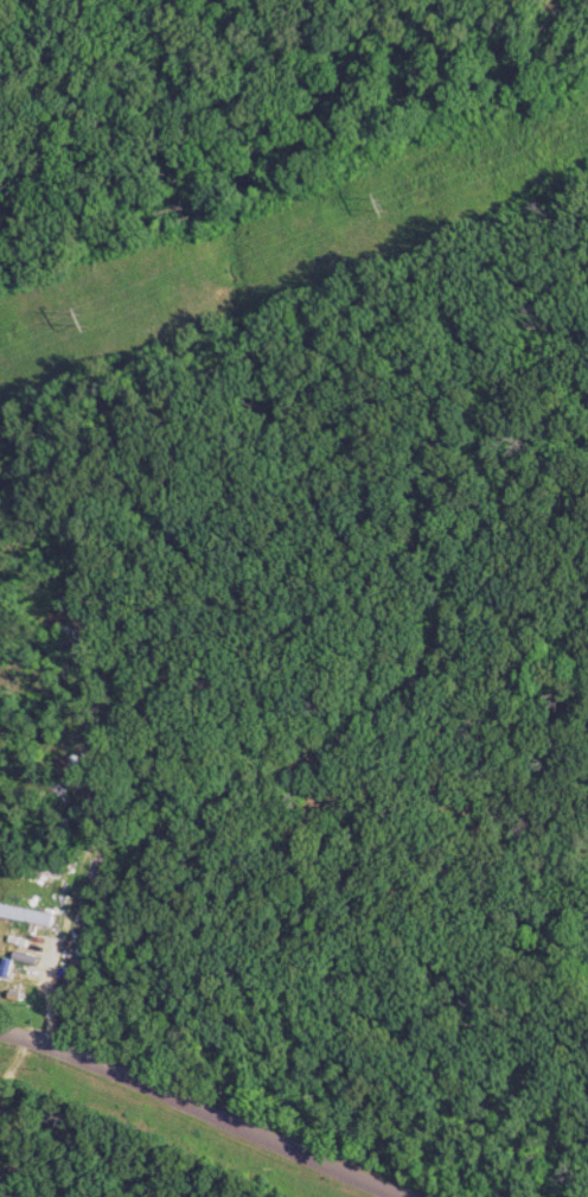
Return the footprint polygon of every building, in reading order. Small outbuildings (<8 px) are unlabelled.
[(4,920),(29,920),(29,932),(45,932),(45,910),(4,910),(4,920)] [(54,941),(7,929),(4,939),(51,952),(54,941)] [(39,993),(42,971),(0,965),(0,986),(39,993)]
